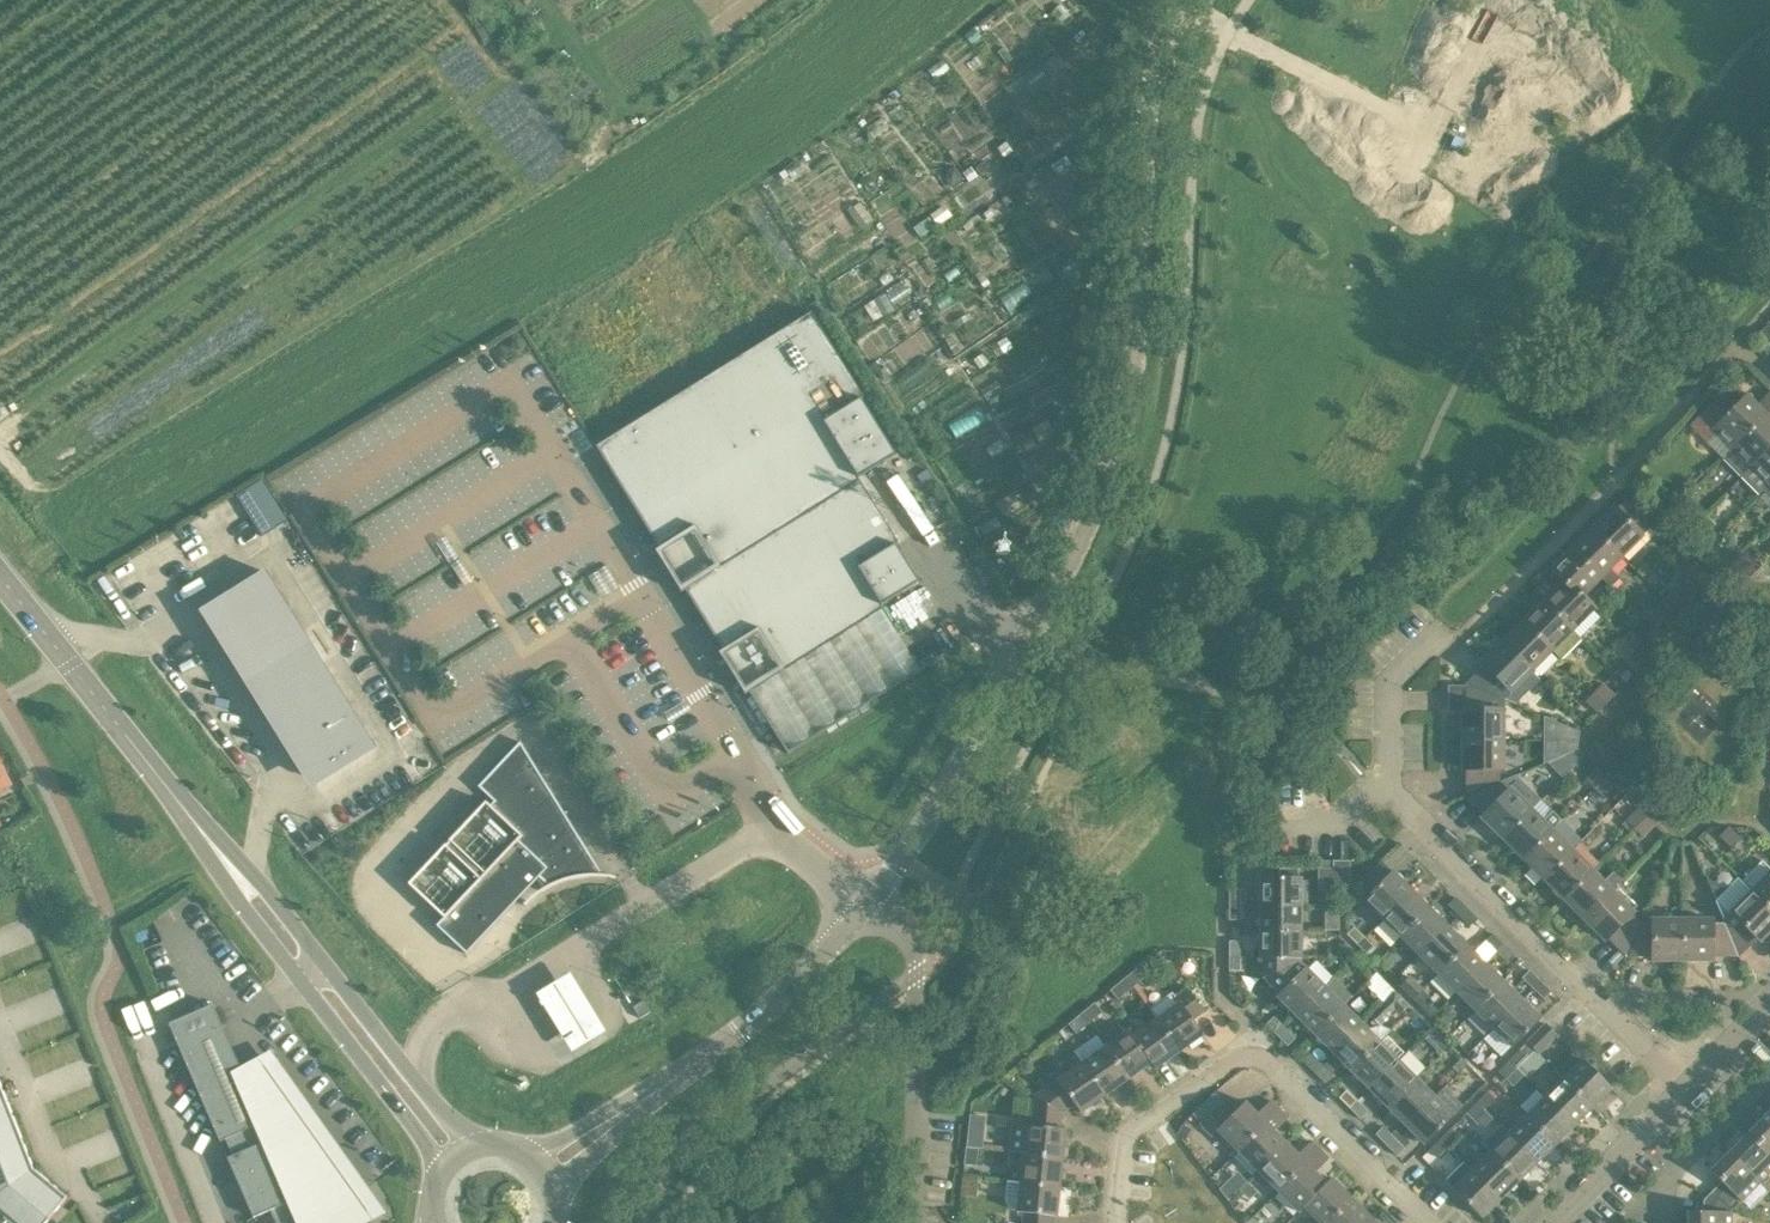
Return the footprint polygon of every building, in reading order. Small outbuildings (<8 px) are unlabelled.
[(811,312),(595,449),(667,563),(736,671),(749,692),(857,625),(882,609),(881,606),(918,582),(895,545),(898,543),(857,478),(895,454),(860,398),(863,396),(811,312)] [(1758,406),(1748,396),(1747,397),(1739,389),(1718,409),(1713,404),(1692,425),(1705,438),(1715,428),(1734,447),(1769,411),(1769,394),(1758,406)] [(1734,447),(1722,459),(1740,477),(1769,447),(1769,411),(1734,447)] [(1763,491),(1769,484),(1769,447),(1740,477),(1758,495),(1763,491)] [(265,533),(288,519),(264,479),(242,492),(265,533)] [(1626,499),(1615,509),(1613,507),(1592,528),(1621,557),(1652,525),(1626,499)] [(1592,528),(1572,548),(1601,577),(1600,578),(1610,587),(1619,578),(1609,568),(1621,557),(1592,528)] [(1551,569),(1553,571),(1580,597),(1582,596),(1600,578),(1601,577),(1572,548),(1551,569)] [(1544,600),(1544,601),(1572,630),(1594,608),(1582,596),(1580,597),(1553,571),(1534,590),(1544,600)] [(373,744),(267,575),(269,574),(268,573),(209,610),(316,781),(375,744),(374,743),(373,744)] [(1663,598),(1674,609),(1683,601),(1671,590),(1663,598)] [(1674,609),(1663,598),(1654,606),(1666,618),(1674,609)] [(1544,601),(1523,621),(1552,650),(1561,659),(1582,639),(1572,630),(1544,601)] [(1532,670),(1552,650),(1523,621),(1503,642),(1532,670)] [(1631,630),(1622,639),(1634,650),(1642,642),(1631,630)] [(1625,659),(1634,650),(1622,639),(1614,647),(1625,659)] [(1486,666),(1467,685),(1498,697),(1507,688),(1510,692),(1532,670),(1503,642),(1482,663),(1486,666)] [(1593,692),(1605,703),(1614,694),(1602,683),(1593,692)] [(1467,685),(1467,687),(1453,687),(1453,710),(1462,710),(1462,740),(1503,740),(1503,710),(1498,710),(1498,697),(1467,685)] [(1605,703),(1593,692),(1585,700),(1597,711),(1605,703)] [(1503,770),(1503,740),(1462,740),(1462,770),(1468,770),(1467,795),(1497,783),(1498,770),(1503,770)] [(602,876),(603,874),(520,741),(478,785),(494,800),(490,804),(522,834),(483,875),(444,916),(436,925),(467,953),(540,876),(548,885),(550,886),(557,883),(564,881),(572,878),(579,877),(587,876),(595,876),(602,876)] [(11,784),(0,760),(0,789),(11,784)] [(1594,788),(1605,776),(1596,768),(1585,779),(1594,788)] [(1605,776),(1594,788),(1602,795),(1613,784),(1605,776)] [(1481,817),(1502,838),(1531,810),(1532,811),(1542,800),(1530,787),(1519,798),(1510,789),(1507,793),(1497,783),(1467,795),(1485,814),(1481,817)] [(1634,828),(1646,816),(1638,808),(1626,819),(1634,828)] [(1543,822),(1532,811),(1531,810),(1502,838),(1523,859),(1551,830),(1552,831),(1563,820),(1554,811),(1543,822)] [(1646,816),(1634,828),(1643,836),(1654,824),(1646,816)] [(1720,835),(1732,847),(1740,838),(1728,827),(1720,835)] [(1523,859),(1543,879),(1572,850),(1552,831),(1551,830),(1523,859)] [(1543,879),(1564,899),(1592,871),(1572,850),(1543,879)] [(1752,891),(1769,909),(1769,867),(1762,859),(1742,879),(1754,890),(1752,891)] [(1332,860),(1332,865),(1332,894),(1339,894),(1349,884),(1349,860),(1332,860)] [(1392,873),(1391,873),(1381,863),(1361,883),(1372,893),(1363,902),(1382,920),(1411,891),(1392,873)] [(1284,878),(1260,878),(1260,905),(1300,905),(1300,878),(1296,878),(1296,869),(1284,870),(1284,878)] [(1613,870),(1602,881),(1592,871),(1564,899),(1584,919),(1612,891),(1623,880),(1613,870)] [(1229,905),(1240,905),(1240,888),(1229,888),(1229,905)] [(1429,909),(1411,891),(1382,920),(1400,938),(1429,909)] [(1609,937),(1627,955),(1640,925),(1630,915),(1633,911),(1612,891),(1584,919),(1605,941),(1609,937)] [(1752,891),(1732,912),(1735,915),(1725,925),(1738,955),(1756,937),(1760,941),(1769,930),(1769,909),(1752,891)] [(1459,915),(1467,907),(1456,896),(1448,904),(1459,915)] [(1240,905),(1229,905),(1229,919),(1240,919),(1240,905)] [(1260,905),(1260,931),(1300,931),(1300,905),(1260,905)] [(1467,907),(1459,915),(1470,925),(1478,917),(1467,907)] [(1448,927),(1429,909),(1400,938),(1419,956),(1448,927)] [(1653,925),(1640,925),(1627,955),(1652,955),(1652,960),(1682,960),(1682,920),(1653,920),(1653,925)] [(1712,920),(1682,920),(1682,960),(1712,960),(1712,955),(1738,955),(1725,925),(1712,925),(1712,920)] [(1358,944),(1366,937),(1354,925),(1346,933),(1358,944)] [(1466,945),(1448,927),(1419,956),(1437,974),(1466,945)] [(1300,958),(1300,931),(1260,931),(1259,958),(1263,958),(1263,957),(1300,958)] [(1496,952),(1504,944),(1492,932),(1485,940),(1496,952)] [(1376,947),(1366,937),(1358,944),(1369,955),(1376,947)] [(1229,940),(1229,956),(1240,956),(1240,940),(1229,940)] [(1504,944),(1496,952),(1506,962),(1509,959),(1514,954),(1509,949),(1504,944)] [(1485,964),(1466,945),(1437,974),(1456,993),(1485,964)] [(1240,956),(1229,956),(1229,970),(1244,970),(1245,956),(1240,956)] [(1300,963),(1300,958),(1263,957),(1263,958),(1263,979),(1280,995),(1306,969),(1300,963)] [(1306,969),(1280,995),(1277,998),(1295,1016),(1324,987),(1325,988),(1331,981),(1314,963),(1307,970),(1306,969)] [(1503,982),(1485,964),(1456,993),(1474,1011),(1503,982)] [(1123,979),(1131,989),(1144,978),(1136,968),(1123,979)] [(1533,988),(1540,981),(1529,969),(1522,977),(1533,988)] [(1414,997),(1423,988),(1409,975),(1400,985),(1414,997)] [(1131,989),(1123,979),(1110,989),(1118,999),(1131,989)] [(603,1038),(568,981),(535,1001),(570,1059),(603,1038)] [(1540,981),(1533,988),(1543,998),(1551,991),(1540,981)] [(1474,1011),(1493,1029),(1522,1000),(1503,982),(1474,1011)] [(1181,1003),(1157,1020),(1179,1052),(1203,1036),(1191,1019),(1203,1011),(1187,987),(1175,996),(1181,1003)] [(1343,1005),(1325,988),(1324,987),(1295,1016),(1314,1035),(1343,1005)] [(1408,1006),(1393,992),(1370,1016),(1379,1026),(1394,1011),(1399,1015),(1408,1006)] [(632,1007),(640,1018),(650,1012),(643,1000),(637,1004),(632,1007)] [(1522,1000),(1493,1029),(1512,1048),(1541,1019),(1522,1000)] [(1081,1012),(1089,1023),(1102,1012),(1095,1002),(1081,1012)] [(293,1222),(371,1222),(372,1221),(372,1219),(371,1215),(370,1212),(368,1209),(266,1065),(245,1077),(233,1050),(213,1004),(169,1023),(190,1071),(202,1100),(220,1141),(226,1139),(233,1155),(228,1158),(253,1217),(271,1210),(277,1222),(290,1217),(293,1222)] [(1360,1023),(1343,1005),(1314,1035),(1331,1052),(1360,1023)] [(1089,1023),(1081,1012),(1068,1023),(1076,1033),(1089,1023)] [(1266,1022),(1277,1034),(1285,1026),(1274,1015),(1266,1022)] [(1157,1020),(1133,1036),(1152,1063),(1156,1068),(1179,1052),(1157,1020)] [(1379,1042),(1360,1023),(1331,1052),(1350,1071),(1379,1042)] [(1538,1052),(1556,1034),(1545,1023),(1527,1041),(1538,1052)] [(1285,1026),(1277,1034),(1288,1045),(1295,1037),(1285,1026)] [(1444,1051),(1449,1046),(1431,1029),(1426,1034),(1444,1051)] [(1152,1063),(1133,1036),(1129,1030),(1105,1046),(1128,1079),(1152,1063)] [(1397,1061),(1379,1042),(1350,1071),(1369,1089),(1397,1061)] [(1105,1046),(1082,1063),(1105,1096),(1128,1079),(1105,1046)] [(1516,1069),(1517,1067),(1527,1057),(1519,1049),(1507,1061),(1516,1069)] [(1313,1071),(1321,1063),(1310,1052),(1302,1060),(1313,1071)] [(1563,1079),(1591,1108),(1610,1089),(1574,1052),(1555,1071),(1563,1079)] [(1415,1079),(1397,1061),(1369,1089),(1387,1107),(1415,1079)] [(1516,1069),(1507,1061),(1498,1070),(1506,1078),(1509,1075),(1516,1069)] [(1082,1063),(1035,1096),(1062,1112),(1074,1104),(1080,1113),(1105,1096),(1082,1063)] [(1321,1063),(1313,1071),(1324,1081),(1332,1074),(1321,1063)] [(1434,1097),(1415,1079),(1387,1107),(1405,1126),(1434,1097)] [(1563,1079),(1544,1098),(1573,1126),(1591,1108),(1563,1079)] [(8,1222),(9,1222),(47,1222),(68,1198),(33,1169),(0,1085),(0,1222),(8,1222)] [(1435,1098),(1434,1097),(1405,1126),(1424,1144),(1463,1105),(1445,1087),(1435,1098)] [(1350,1108),(1358,1100),(1346,1088),(1339,1096),(1350,1108)] [(1476,1102),(1484,1110),(1496,1099),(1488,1090),(1476,1102)] [(1035,1096),(1033,1119),(1032,1126),(1012,1123),(1008,1151),(1064,1158),(1067,1128),(1061,1128),(1062,1112),(1035,1096)] [(1544,1098),(1527,1115),(1555,1144),(1573,1126),(1544,1098)] [(1358,1100),(1350,1108),(1360,1118),(1368,1110),(1358,1100)] [(1217,1131),(1237,1151),(1279,1109),(1271,1101),(1257,1114),(1245,1102),(1232,1115),(1222,1105),(1202,1126),(1212,1136),(1217,1131)] [(1484,1110),(1476,1102),(1466,1112),(1474,1121),(1484,1110)] [(1237,1151),(1258,1172),(1286,1143),(1274,1132),(1288,1118),(1279,1109),(1237,1151)] [(1769,1153),(1769,1114),(1769,1112),(1749,1132),(1769,1153)] [(1509,1133),(1537,1161),(1555,1144),(1527,1115),(1515,1127),(1508,1119),(1502,1126),(1509,1133)] [(1490,1152),(1518,1180),(1537,1161),(1509,1133),(1502,1126),(1500,1124),(1481,1143),(1490,1152)] [(1387,1144),(1394,1136),(1383,1125),(1375,1133),(1387,1144)] [(1440,1139),(1447,1146),(1458,1135),(1451,1128),(1440,1139)] [(1395,1137),(1394,1136),(1387,1144),(1397,1154),(1410,1141),(1400,1132),(1395,1137)] [(1730,1152),(1760,1181),(1769,1171),(1769,1153),(1749,1132),(1730,1152)] [(967,1133),(966,1146),(978,1148),(981,1148),(983,1135),(967,1133)] [(1447,1146),(1440,1139),(1430,1149),(1437,1156),(1447,1146)] [(1258,1172),(1278,1192),(1319,1150),(1311,1142),(1297,1155),(1286,1143),(1258,1172)] [(978,1148),(966,1146),(964,1164),(976,1165),(978,1148)] [(1328,1159),(1319,1150),(1278,1192),(1298,1212),(1303,1207),(1326,1183),(1315,1172),(1328,1159)] [(1023,1164),(1021,1182),(1061,1187),(1064,1158),(1008,1151),(1007,1162),(1023,1164)] [(1490,1152),(1472,1170),(1471,1170),(1500,1199),(1518,1180),(1490,1152)] [(1720,1182),(1707,1195),(1734,1207),(1760,1181),(1730,1152),(1710,1171),(1720,1182)] [(1471,1170),(1472,1170),(1465,1162),(1445,1182),(1480,1218),(1500,1199),(1471,1170)] [(1352,1199),(1331,1179),(1326,1183),(1303,1207),(1315,1219),(1311,1222),(1328,1222),(1352,1199)] [(1024,1222),(1053,1222),(1053,1214),(1058,1214),(1061,1187),(1021,1182),(1008,1180),(1006,1198),(1006,1201),(1008,1205),(1010,1208),(1013,1210),(1025,1211),(1024,1222)] [(1687,1222),(1730,1222),(1730,1212),(1734,1207),(1707,1195),(1702,1200),(1702,1211),(1687,1211),(1687,1222)] [(1352,1199),(1328,1222),(1368,1222),(1371,1219),(1352,1199)]
